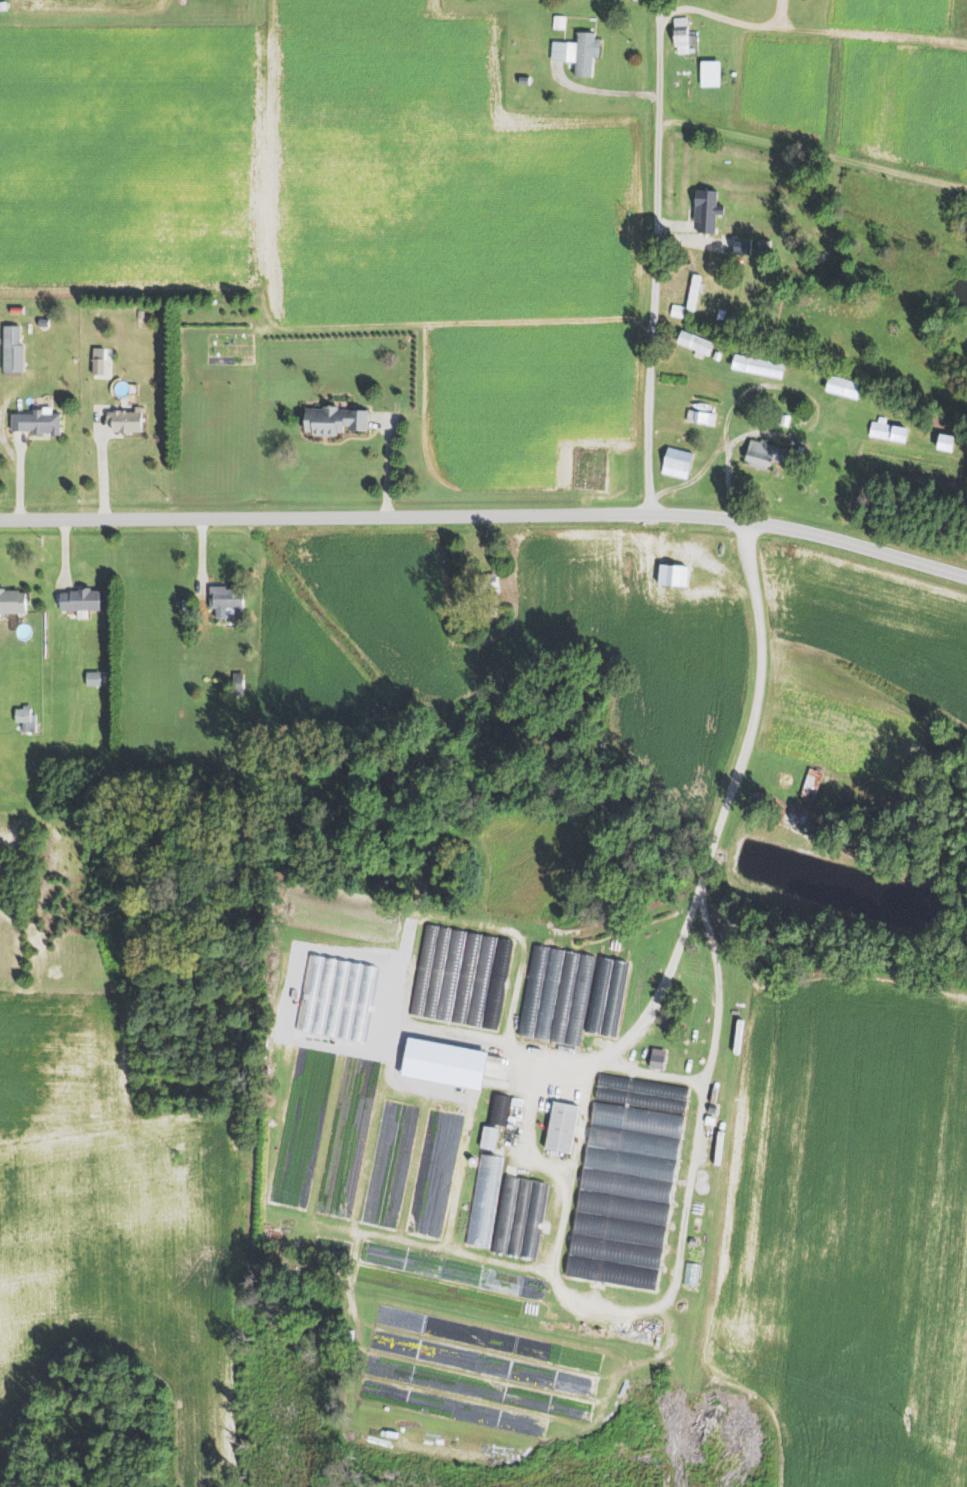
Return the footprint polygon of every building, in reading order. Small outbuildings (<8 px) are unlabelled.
[(566,16),(565,30),(552,29),(553,15),(566,16)] [(687,18),(688,30),(697,30),(697,44),(688,44),(689,53),(677,54),(677,46),(674,46),(673,18),(687,18)] [(594,32),(594,39),(599,40),(598,59),(593,58),(591,78),(572,76),(573,63),(549,61),(550,41),(563,42),(576,43),(577,31),(594,32)] [(719,60),(720,80),(701,81),(700,61),(719,60)] [(717,190),(716,205),(724,206),(723,214),(715,214),(714,234),(697,233),(697,221),(694,221),(695,189),(717,190)] [(751,238),(750,254),(733,253),(734,237),(751,238)] [(769,239),(769,252),(757,252),(757,239),(769,239)] [(693,274),(701,275),(694,311),(685,309),(693,274)] [(684,306),(682,318),(670,316),(672,304),(684,306)] [(718,309),(726,310),(723,320),(716,319),(718,309)] [(48,320),(48,327),(38,326),(38,319),(48,320)] [(19,326),(19,344),(24,344),(23,371),(1,371),(1,361),(2,326),(5,326),(19,326)] [(714,342),(709,356),(703,354),(701,358),(693,355),(695,349),(677,341),(681,330),(714,342)] [(715,351),(722,354),(718,361),(712,359),(715,351)] [(784,364),(780,379),(731,368),(734,353),(784,364)] [(103,358),(102,375),(91,375),(91,358),(103,358)] [(829,374),(862,383),(857,400),(825,391),(829,374)] [(140,406),(141,430),(131,431),(131,435),(116,436),(116,432),(111,433),(111,419),(107,419),(106,412),(113,412),(113,410),(125,409),(125,412),(135,412),(134,407),(140,406)] [(366,410),(366,430),(348,430),(348,424),(341,424),(341,431),(335,431),(335,435),(310,435),(310,431),(303,431),(303,409),(321,409),(321,406),(338,406),(338,410),(366,410)] [(60,413),(60,415),(60,435),(50,435),(50,432),(41,432),(41,435),(30,435),(30,430),(10,430),(10,415),(10,413),(31,413),(31,408),(42,408),(42,413),(60,413)] [(716,413),(714,425),(686,421),(687,409),(716,413)] [(781,414),(790,416),(788,427),(779,425),(781,414)] [(908,427),(905,441),(869,436),(871,421),(878,422),(879,417),(886,418),(885,424),(908,427)] [(955,436),(952,451),(937,448),(940,433),(955,436)] [(790,449),(787,465),(771,461),(769,466),(767,466),(766,469),(748,465),(749,460),(746,459),(751,439),(790,449)] [(667,446),(693,453),(686,478),(661,473),(667,446)] [(688,566),(659,563),(657,584),(686,587),(688,566)] [(242,585),(243,619),(234,619),(234,608),(226,608),(226,618),(214,618),(214,608),(207,608),(207,586),(226,586),(226,589),(232,589),(232,585),(242,585)] [(25,610),(0,612),(0,588),(3,588),(3,591),(18,590),(18,592),(24,592),(25,610)] [(101,589),(101,611),(60,611),(60,593),(67,593),(67,589),(101,589)] [(497,607),(497,617),(489,617),(489,607),(497,607)] [(99,671),(99,686),(85,686),(85,671),(99,671)] [(242,673),(242,694),(232,694),(233,673),(242,673)] [(30,704),(29,714),(35,714),(35,733),(21,733),(21,722),(14,722),(14,710),(22,710),(22,704),(30,704)] [(820,772),(806,768),(798,793),(813,798),(820,772)] [(437,926),(425,924),(409,1014),(421,1016),(437,926)] [(437,926),(451,929),(434,1018),(421,1016),(437,926)] [(466,932),(451,929),(434,1018),(449,1021),(466,932)] [(480,934),(466,932),(449,1021),(464,1024),(480,934)] [(496,937),(480,934),(464,1024),(480,1027),(496,937)] [(512,940),(496,937),(480,1027),(496,1030),(512,940)] [(533,944),(548,947),(532,1037),(516,1034),(533,944)] [(548,947),(565,950),(548,1040),(532,1037),(548,947)] [(565,950),(579,952),(562,1043),(548,1040),(565,950)] [(579,952),(596,956),(579,1046),(562,1043),(579,952)] [(600,957),(586,1031),(599,1034),(614,960),(600,957)] [(614,960),(627,963),(612,1036),(599,1034),(614,960)] [(487,1054),(480,1092),(400,1076),(408,1038),(487,1054)] [(665,1050),(663,1062),(651,1060),(653,1048),(665,1050)] [(599,1072),(597,1085),(687,1100),(689,1087),(599,1072)] [(597,1085),(594,1098),(684,1113),(687,1100),(597,1085)] [(509,1096),(505,1126),(487,1123),(492,1093),(509,1096)] [(551,1100),(578,1105),(570,1152),(543,1147),(551,1100)] [(595,1101),(684,1116),(681,1138),(591,1124),(595,1101)] [(591,1124),(681,1138),(677,1161),(587,1146),(591,1124)] [(498,1130),(493,1151),(479,1148),(484,1127),(498,1130)] [(587,1147),(677,1161),(673,1184),(584,1170),(587,1147)] [(504,1157),(480,1153),(465,1244),(489,1248),(504,1157)] [(584,1170),(673,1184),(670,1205),(580,1190),(584,1170)] [(548,1184),(504,1177),(491,1252),(534,1260),(548,1184)] [(580,1190),(670,1205),(666,1225),(576,1211),(580,1190)] [(576,1211),(666,1225),(663,1248),(572,1233),(576,1211)] [(572,1233),(569,1254),(659,1269),(663,1248),(572,1233)] [(569,1254),(565,1276),(655,1291),(659,1269),(569,1254)]
